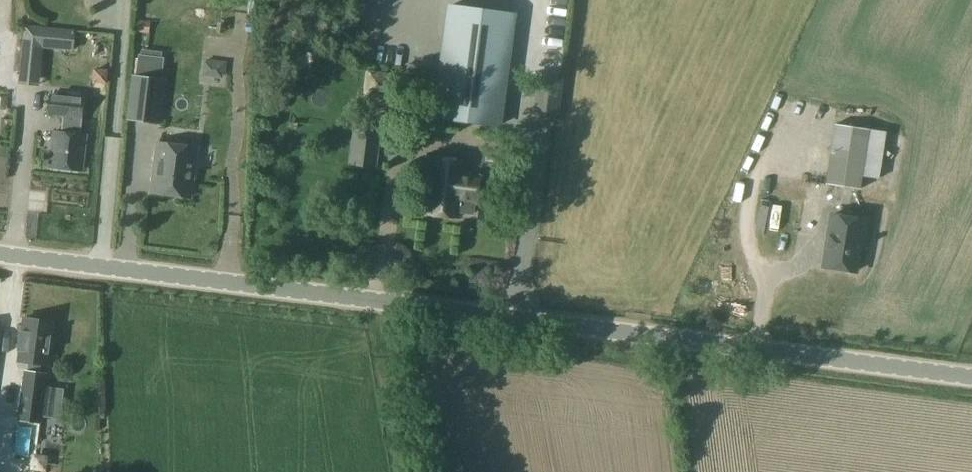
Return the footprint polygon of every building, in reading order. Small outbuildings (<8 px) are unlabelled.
[(448,15),(434,117),(497,126),(511,24),(448,15)] [(158,123),(163,80),(133,76),(128,119),(158,123)] [(82,120),(84,96),(49,93),(46,117),(82,120)] [(859,188),(869,128),(835,122),(826,183),(859,188)] [(356,125),(350,165),(374,168),(380,129),(356,125)] [(81,170),(85,137),(52,133),(49,166),(81,170)] [(158,143),(151,192),(190,197),(196,147),(158,143)] [(809,147),(808,156),(825,159),(827,150),(809,147)] [(465,173),(466,163),(428,158),(420,213),(459,218),(460,212),(472,214),(477,175),(465,173)] [(788,226),(809,226),(809,193),(789,192),(788,226)] [(863,242),(867,219),(831,214),(823,265),(855,270),(860,241),(863,242)] [(28,362),(27,373),(40,374),(41,364),(46,365),(51,322),(24,318),(18,361),(28,362)] [(42,406),(46,375),(40,374),(27,373),(24,372),(20,404),(21,404),(19,419),(38,421),(41,406),(42,406)] [(61,422),(65,394),(47,392),(43,420),(61,422)]
